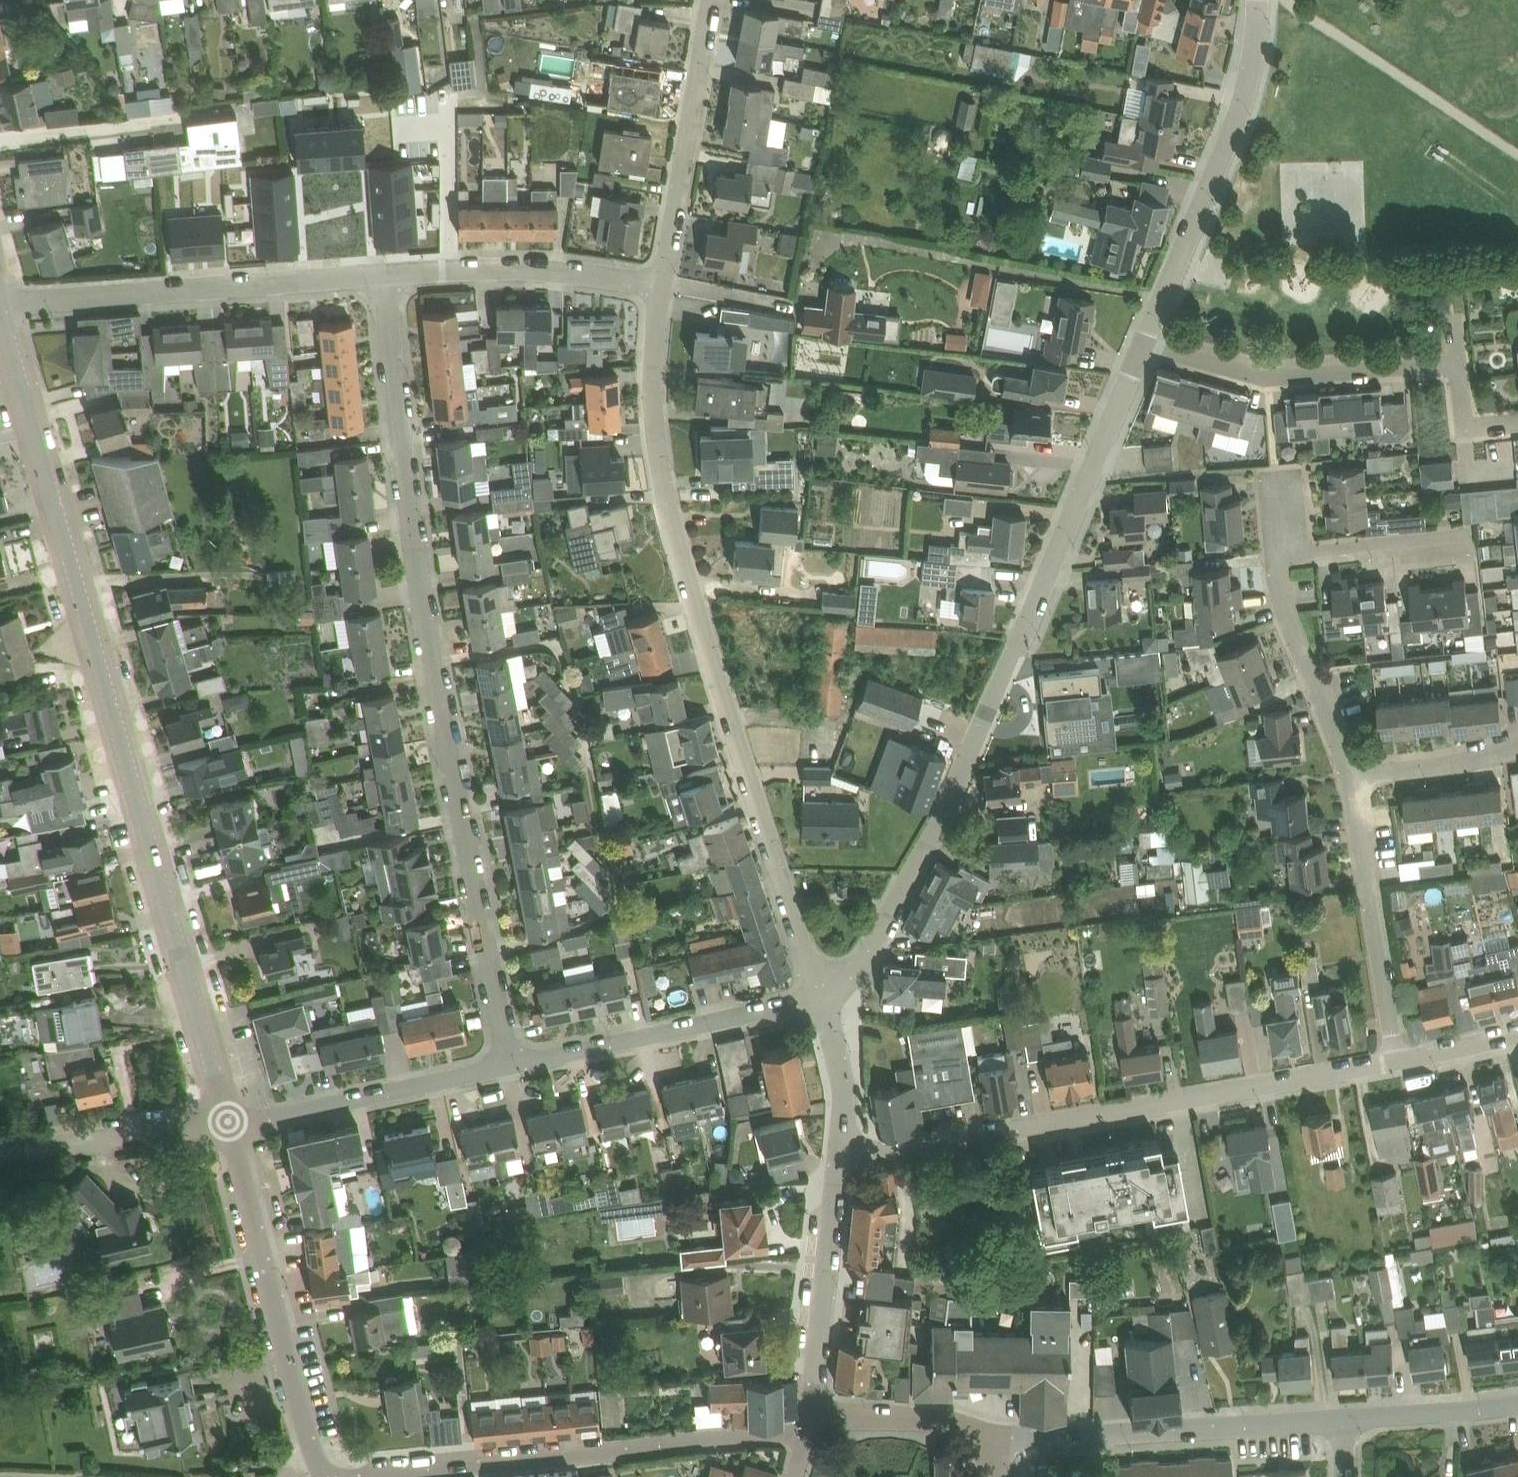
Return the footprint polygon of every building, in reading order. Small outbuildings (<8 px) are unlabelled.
[(69,17),(87,15),(89,26),(114,23),(110,0),(66,0),(69,17)] [(128,13),(162,18),(160,0),(132,0),(128,13)] [(218,9),(232,8),(231,0),(217,0),(218,9)] [(251,21),(266,19),(264,0),(248,0),(251,21)] [(416,11),(433,9),(432,0),(415,0),(416,11)] [(484,10),(500,8),(499,0),(483,0),(484,10)] [(518,0),(502,0),(503,9),(519,6),(518,0)] [(626,29),(636,31),(634,47),(645,49),(664,52),(669,22),(639,17),(642,4),(623,0),(614,0),(610,1),(610,3),(607,2),(604,22),(614,23),(613,26),(626,28),(626,29)] [(843,15),(846,0),(821,0),(819,10),(843,15)] [(1000,6),(1018,9),(1020,0),(1001,0),(1000,6)] [(1050,20),(1066,23),(1070,0),(1054,0),(1050,20)] [(1099,39),(1106,0),(1088,0),(1085,19),(1083,34),(1084,35),(1081,47),(1096,51),(1099,39)] [(1142,0),(1106,0),(1099,39),(1111,42),(1114,25),(1115,25),(1118,3),(1130,4),(1129,8),(1135,9),(1133,14),(1134,14),(1132,24),(1135,25),(1142,0)] [(1185,17),(1177,4),(1167,9),(1160,7),(1162,0),(1144,0),(1140,16),(1213,35),(1210,34),(1218,0),(1190,0),(1185,17)] [(803,17),(765,10),(745,6),(741,31),(775,37),(776,28),(801,33),(803,17)] [(841,28),(843,15),(819,10),(817,24),(841,28)] [(880,22),(889,23),(891,13),(882,11),(880,22)] [(184,13),(189,47),(202,45),(198,12),(184,13)] [(403,43),(399,15),(384,18),(388,46),(389,46),(401,43),(403,43)] [(1140,16),(1135,33),(1139,35),(1138,38),(1146,40),(1146,38),(1170,44),(1169,49),(1204,58),(1210,35),(1213,36),(1213,35),(1140,16)] [(135,69),(132,49),(130,35),(128,21),(114,23),(121,71),(135,69)] [(1048,34),(1061,37),(1063,25),(1050,23),(1048,34)] [(11,72),(0,24),(0,75),(11,72)] [(736,58),(756,62),(770,65),(771,59),(772,55),(785,57),(786,52),(802,55),(804,44),(775,39),(775,37),(741,31),(736,58)] [(976,42),(966,40),(962,59),(971,61),(976,42)] [(976,40),(976,42),(971,61),(971,65),(1007,73),(1013,48),(976,40)] [(399,90),(421,87),(415,44),(393,47),(399,90)] [(607,103),(635,108),(655,111),(660,77),(614,70),(616,59),(615,59),(616,54),(592,50),(585,99),(607,103)] [(471,54),(447,55),(448,84),(472,83),(471,54)] [(1145,72),(1147,60),(1134,58),(1132,69),(1145,72)] [(370,67),(379,82),(392,74),(383,59),(370,67)] [(54,69),(57,83),(75,78),(72,64),(54,69)] [(834,84),(837,71),(804,64),(801,78),(815,80),(833,84),(834,84)] [(317,71),(320,90),(335,88),(332,69),(317,71)] [(497,72),(502,87),(511,84),(506,69),(497,72)] [(781,91),(813,97),(815,80),(801,78),(785,74),(781,91)] [(1122,112),(1140,115),(1177,122),(1182,95),(1171,93),(1173,79),(1154,75),(1147,74),(1145,87),(1128,84),(1122,112)] [(572,85),(552,82),(521,77),(516,76),(514,89),(529,92),(528,93),(570,100),(572,85)] [(34,96),(31,79),(0,85),(0,102),(4,123),(38,115),(34,96)] [(117,81),(110,81),(108,88),(112,93),(118,93),(119,92),(121,86),(117,81)] [(242,83),(244,97),(245,100),(256,98),(254,81),(242,83)] [(771,115),(775,88),(732,81),(728,108),(771,115)] [(212,94),(224,96),(226,86),(213,84),(212,94)] [(175,109),(173,93),(161,95),(160,93),(159,85),(137,88),(138,96),(139,98),(126,99),(129,115),(175,109)] [(390,95),(389,87),(377,89),(378,97),(390,95)] [(326,90),(315,91),(316,99),(327,98),(326,90)] [(304,101),(316,99),(315,91),(303,93),(304,101)] [(277,96),(267,97),(269,112),(279,110),(277,96)] [(974,107),(960,104),(955,124),(969,127),(974,107)] [(79,121),(77,105),(45,108),(47,124),(79,121)] [(750,158),(772,162),(775,142),(766,141),(771,115),(728,108),(723,136),(751,140),(748,158),(750,158)] [(471,122),(470,111),(459,111),(459,123),(471,122)] [(495,112),(495,125),(507,125),(507,112),(495,112)] [(1183,124),(1177,122),(1140,115),(1122,112),(1118,139),(1105,136),(1102,155),(1111,157),(1157,165),(1160,149),(1171,151),(1174,136),(1181,138),(1183,124)] [(182,168),(242,161),(237,113),(187,119),(187,121),(189,121),(192,143),(179,144),(179,140),(178,140),(178,141),(125,148),(125,147),(123,147),(127,175),(134,174),(151,172),(159,171),(178,169),(182,168)] [(361,122),(339,124),(342,160),(364,159),(361,122)] [(342,160),(339,124),(317,125),(320,162),(342,160)] [(651,135),(639,133),(639,127),(623,124),(622,129),(603,126),(598,163),(646,170),(651,135)] [(320,162),(317,125),(295,127),(298,164),(320,162)] [(788,144),(783,144),(775,142),(772,162),(785,164),(788,144)] [(578,165),(580,152),(567,149),(564,162),(578,165)] [(1111,157),(1102,155),(1083,151),(1083,152),(1071,150),(1068,169),(1080,171),(1080,173),(1107,178),(1111,157)] [(92,154),(95,179),(103,178),(100,153),(92,154)] [(68,154),(61,155),(19,160),(21,174),(15,174),(18,203),(24,202),(24,203),(73,197),(68,154)] [(713,199),(747,204),(749,190),(766,192),(767,186),(790,190),(790,186),(815,190),(817,173),(794,170),(795,167),(785,165),(785,164),(772,162),(750,158),(748,172),(735,170),(735,175),(717,172),(715,187),(713,187),(712,194),(714,194),(713,199)] [(432,160),(432,172),(440,172),(440,160),(432,160)] [(371,190),(413,187),(411,161),(369,164),(371,190)] [(193,180),(200,179),(199,167),(192,168),(193,180)] [(576,178),(578,167),(560,167),(560,192),(574,193),(577,178),(576,178)] [(609,182),(611,171),(593,167),(591,179),(609,182)] [(193,180),(192,168),(184,168),(185,180),(193,180)] [(252,173),(254,199),(295,196),(293,170),(252,173)] [(483,202),(483,232),(508,232),(508,204),(508,203),(507,203),(507,190),(507,175),(498,175),(483,176),(483,190),(483,202)] [(507,175),(507,190),(517,190),(517,175),(507,175)] [(577,178),(574,193),(582,194),(584,179),(577,178)] [(557,232),(557,186),(531,187),(532,203),(532,204),(532,232),(557,232)] [(373,215),(414,212),(413,187),(371,190),(373,215)] [(469,203),(468,187),(459,187),(459,204),(458,204),(458,232),(483,232),(483,202),(469,203)] [(224,190),(225,202),(233,201),(232,189),(224,190)] [(590,210),(600,212),(596,238),(635,244),(639,213),(625,210),(627,195),(601,191),(601,193),(593,192),(590,210)] [(1068,222),(1069,217),(1113,227),(1104,262),(1130,269),(1139,234),(1159,239),(1168,202),(1134,194),(1131,207),(1107,202),(1105,208),(1074,200),(1073,201),(1057,197),(1052,217),(1068,222)] [(297,221),(295,196),(254,199),(256,224),(297,221)] [(86,202),(70,205),(73,220),(75,232),(75,233),(103,228),(98,200),(93,201),(86,202)] [(233,201),(225,202),(226,213),(234,213),(233,201)] [(532,232),(532,204),(508,204),(508,232),(532,232)] [(195,214),(198,255),(224,253),(221,212),(195,214)] [(414,212),(373,215),(375,241),(416,238),(414,212)] [(198,255),(195,214),(169,216),(172,257),(198,255)] [(67,235),(64,222),(62,217),(48,221),(29,226),(41,268),(74,259),(67,235)] [(703,260),(718,262),(717,268),(737,271),(741,246),(754,249),(758,222),(728,217),(726,232),(708,229),(703,260)] [(297,221),(256,224),(258,251),(299,248),(297,221)] [(782,229),(779,249),(795,252),(799,232),(782,229)] [(229,253),(230,264),(238,264),(237,252),(229,253)] [(976,270),(974,278),(979,284),(989,286),(991,273),(976,270)] [(1013,303),(1017,281),(998,277),(993,299),(1013,303)] [(882,336),(885,313),(852,309),(855,287),(852,287),(853,282),(849,280),(845,278),(841,278),(836,278),(832,280),(831,284),(829,284),(826,306),(813,305),(805,311),(803,327),(824,329),(823,331),(849,335),(850,332),(882,336)] [(1094,301),(1074,297),(1060,295),(1051,337),(1046,336),(1042,354),(1049,355),(1069,358),(1071,344),(1082,346),(1087,320),(1090,321),(1094,301)] [(510,336),(524,336),(524,304),(496,303),(496,333),(486,334),(487,345),(488,345),(490,356),(491,365),(500,364),(500,363),(500,353),(500,348),(510,348),(510,336)] [(551,304),(524,304),(524,336),(524,364),(537,365),(537,336),(551,336),(551,304)] [(748,321),(749,309),(722,306),(720,318),(748,321)] [(459,333),(459,334),(481,331),(479,318),(457,321),(456,308),(423,312),(426,337),(459,333)] [(110,336),(140,331),(141,331),(140,312),(84,316),(85,329),(74,330),(76,354),(111,351),(110,336)] [(568,314),(568,334),(568,343),(558,343),(558,358),(587,358),(588,361),(602,362),(603,343),(618,344),(618,334),(620,334),(620,330),(618,330),(618,314),(568,314)] [(289,378),(287,345),(285,325),(284,325),(284,327),(272,328),(271,316),(248,318),(251,355),(265,354),(271,383),(290,381),(294,381),(294,378),(289,378)] [(314,327),(314,326),(313,316),(297,317),(298,329),(314,327)] [(781,327),(793,328),(793,318),(782,316),(781,327)] [(226,331),(213,332),(217,387),(235,385),(236,355),(251,355),(248,318),(225,320),(226,331)] [(320,323),(322,349),(355,345),(352,319),(320,323)] [(199,388),(217,387),(213,332),(200,333),(200,322),(176,324),(179,360),(193,359),(199,388)] [(164,361),(179,360),(176,324),(153,325),(154,337),(142,338),(141,331),(140,331),(142,366),(143,366),(145,386),(148,386),(148,385),(152,385),(152,392),(163,391),(164,361)] [(693,359),(731,363),(732,362),(744,363),(747,336),(697,331),(696,332),(698,332),(695,355),(693,354),(693,359)] [(966,334),(947,332),(946,345),(965,347),(966,334)] [(461,348),(459,334),(459,333),(426,337),(429,363),(461,359),(461,348)] [(322,349),(324,363),(296,365),(297,377),(297,378),(358,371),(355,345),(322,349)] [(488,345),(487,345),(471,347),(472,358),(474,358),(490,356),(488,345)] [(143,366),(142,366),(112,365),(111,351),(76,354),(77,377),(89,376),(93,392),(91,392),(92,393),(117,388),(117,387),(145,386),(143,366)] [(489,365),(491,365),(490,356),(474,358),(476,369),(490,367),(489,365)] [(1021,372),(1023,360),(1008,358),(1007,370),(1021,372)] [(432,388),(465,385),(461,359),(429,363),(432,388)] [(1001,388),(1001,389),(1044,397),(1045,391),(1062,394),(1067,368),(1032,362),(1030,374),(1005,370),(1005,373),(997,371),(993,374),(991,383),(994,387),(1001,388)] [(977,372),(924,364),(920,389),(973,397),(977,372)] [(1176,429),(1179,417),(1189,380),(1181,378),(1182,373),(1160,367),(1159,368),(1160,368),(1145,423),(1153,425),(1154,423),(1176,429)] [(297,378),(297,377),(294,378),(294,381),(290,381),(292,404),(305,403),(303,388),(325,386),(326,400),(361,397),(358,371),(297,378)] [(522,371),(522,373),(522,382),(534,381),(533,371),(522,371)] [(617,373),(597,374),(569,376),(570,387),(586,386),(586,399),(586,400),(618,398),(617,373)] [(694,405),(714,407),(750,410),(749,424),(749,425),(765,426),(782,427),(783,420),(791,420),(791,412),(767,409),(770,379),(756,377),(756,382),(697,376),(694,405)] [(1179,417),(1201,424),(1197,438),(1205,440),(1221,384),(1200,378),(1199,383),(1189,380),(1179,417)] [(1221,384),(1205,440),(1213,443),(1217,427),(1253,437),(1260,411),(1248,407),(1251,398),(1241,395),(1242,390),(1221,384)] [(476,420),(475,418),(474,407),(467,407),(465,385),(432,388),(435,415),(443,414),(444,424),(464,422),(476,420)] [(100,445),(120,439),(133,436),(124,412),(150,410),(149,407),(148,387),(148,386),(145,386),(117,387),(117,388),(121,401),(91,409),(100,445)] [(1353,432),(1354,437),(1376,435),(1376,439),(1399,437),(1396,400),(1383,401),(1382,388),(1383,388),(1383,387),(1359,389),(1359,393),(1350,394),(1353,432)] [(862,402),(863,390),(840,388),(839,400),(862,402)] [(1323,450),(1331,449),(1330,434),(1353,432),(1350,394),(1341,395),(1340,390),(1318,392),(1323,450)] [(1315,450),(1323,450),(1318,392),(1297,394),(1297,399),(1287,399),(1288,409),(1275,410),(1277,438),(1314,434),(1315,450)] [(197,396),(183,397),(184,408),(198,407),(197,396)] [(330,424),(330,426),(363,423),(361,397),(326,400),(328,414),(307,416),(309,437),(326,435),(325,424),(330,424)] [(620,422),(618,398),(586,400),(586,399),(573,400),(573,415),(565,415),(565,425),(558,426),(559,435),(582,435),(607,434),(606,423),(620,422)] [(489,419),(517,415),(517,400),(487,403),(488,405),(489,418),(489,419)] [(1046,436),(1047,427),(1048,423),(1051,421),(1051,416),(1049,414),(1049,409),(1013,405),(1012,418),(1002,417),(1003,407),(992,406),(990,417),(988,416),(986,436),(1007,439),(1027,441),(1027,433),(1046,436)] [(502,423),(476,426),(477,438),(504,435),(502,423)] [(928,442),(959,445),(960,426),(930,423),(928,442)] [(794,456),(776,456),(776,459),(766,460),(765,426),(749,425),(749,424),(734,426),(734,424),(712,425),(712,434),(701,434),(703,475),(755,473),(755,487),(776,486),(795,486),(794,456)] [(258,426),(259,443),(261,443),(261,447),(274,447),(274,442),(274,425),(258,426)] [(248,428),(231,429),(232,445),(249,444),(248,428)] [(820,431),(818,453),(836,455),(838,433),(820,431)] [(470,436),(457,437),(438,440),(441,467),(486,462),(484,449),(472,451),(470,436)] [(1011,470),(1009,469),(1009,462),(994,460),(995,448),(959,445),(928,442),(918,441),(917,457),(926,458),(925,471),(925,472),(925,474),(925,475),(926,477),(927,478),(928,479),(930,480),(932,481),(953,483),(953,485),(1006,490),(1007,484),(1009,484),(1012,482),(1013,472),(1011,470)] [(1145,444),(1146,457),(1174,454),(1172,442),(1145,444)] [(583,486),(583,487),(604,486),(624,484),(622,456),(609,457),(608,443),(580,444),(581,449),(565,450),(567,487),(583,486)] [(298,461),(306,459),(324,457),(323,446),(297,449),(298,461)] [(1370,454),(1368,454),(1370,469),(1394,466),(1394,459),(1405,458),(1404,451),(1382,453),(1370,454)] [(153,454),(112,455),(93,456),(122,562),(172,548),(166,523),(146,528),(144,521),(174,513),(157,453),(153,453),(153,454)] [(367,453),(363,453),(333,457),(335,470),(321,472),(323,485),(370,480),(367,453)] [(1174,454),(1146,457),(1147,469),(1175,466),(1174,454)] [(491,486),(492,498),(532,494),(531,479),(531,458),(512,460),(514,484),(491,486)] [(1421,463),(1422,475),(1454,472),(1453,460),(1421,463)] [(444,496),(464,494),(476,492),(476,491),(489,489),(487,476),(486,462),(441,467),(444,496)] [(1330,469),(1331,484),(1332,495),(1368,492),(1366,466),(1350,467),(1330,469)] [(8,507),(0,471),(0,509),(8,507)] [(1423,487),(1435,486),(1455,484),(1454,472),(1422,475),(1423,487)] [(812,485),(826,487),(827,477),(813,475),(812,485)] [(1171,479),(1172,494),(1197,492),(1196,477),(1171,479)] [(553,478),(533,479),(534,495),(554,494),(553,478)] [(340,513),(363,510),(373,509),(370,480),(323,485),(324,499),(338,497),(340,513)] [(1203,486),(1205,506),(1208,536),(1245,533),(1243,513),(1239,513),(1239,507),(1243,506),(1242,497),(1233,498),(1232,483),(1203,486)] [(1504,485),(1507,515),(1517,513),(1517,484),(1504,485)] [(1461,490),(1463,505),(1465,520),(1464,520),(1464,521),(1507,515),(1504,485),(1461,490)] [(1148,520),(1169,518),(1167,489),(1137,492),(1138,505),(1113,507),(1115,537),(1149,534),(1148,520)] [(1463,505),(1461,490),(1445,492),(1447,506),(1463,505)] [(1332,495),(1332,497),(1335,524),(1367,521),(1368,531),(1427,526),(1426,511),(1382,515),(1381,507),(1370,508),(1368,492),(1332,495)] [(535,508),(533,497),(532,494),(492,498),(494,510),(502,509),(502,514),(535,510),(535,508)] [(943,510),(971,513),(973,497),(945,494),(943,510)] [(533,497),(535,508),(551,506),(550,495),(533,497)] [(569,543),(570,548),(575,568),(600,562),(598,555),(600,555),(620,554),(618,545),(620,544),(619,540),(635,536),(627,501),(608,505),(607,504),(601,505),(601,506),(588,509),(586,500),(566,504),(570,522),(565,523),(569,543)] [(759,571),(758,580),(780,582),(785,539),(795,540),(798,508),(782,506),(762,504),(759,536),(766,536),(765,542),(736,539),(733,568),(759,571)] [(485,508),(474,509),(454,512),(458,540),(489,536),(500,534),(498,522),(488,524),(485,508)] [(303,514),(304,526),(329,524),(328,512),(303,514)] [(951,542),(951,543),(949,559),(971,562),(972,560),(975,560),(975,562),(990,563),(991,555),(1021,559),(1026,516),(1006,514),(992,512),(991,524),(979,523),(978,530),(968,529),(968,530),(960,529),(959,542),(951,542)] [(342,532),(363,528),(362,519),(341,523),(342,532)] [(329,524),(304,526),(305,538),(330,536),(329,524)] [(368,531),(335,536),(339,562),(371,558),(368,531)] [(803,536),(795,535),(795,540),(794,547),(802,547),(803,536)] [(493,564),(489,536),(458,540),(462,568),(493,564)] [(1504,540),(1507,563),(1517,562),(1517,539),(1504,540)] [(1490,543),(1479,544),(1480,558),(1492,556),(1490,543)] [(1124,564),(1137,563),(1136,547),(1126,548),(1106,550),(1108,565),(1124,563),(1124,564)] [(1181,559),(1194,558),(1193,547),(1180,548),(1181,559)] [(502,571),(532,567),(535,566),(533,554),(503,559),(500,559),(502,571)] [(993,586),(982,585),(983,573),(989,573),(990,563),(975,562),(975,560),(972,560),(971,562),(949,559),(929,558),(923,557),(921,580),(947,583),(946,596),(961,598),(960,615),(962,615),(969,620),(971,616),(990,618),(993,586)] [(339,562),(343,593),(376,588),(371,558),(339,562)] [(1231,567),(1211,569),(1195,570),(1194,558),(1181,559),(1170,560),(1171,573),(1183,572),(1184,581),(1194,580),(1196,597),(1243,593),(1242,584),(1232,584),(1232,580),(1234,580),(1234,579),(1232,579),(1231,567)] [(1151,562),(1137,563),(1124,564),(1125,577),(1145,576),(1154,575),(1152,563),(1151,563),(1151,562)] [(1517,584),(1517,562),(1507,563),(1509,585),(1512,584),(1512,585),(1517,584)] [(1162,563),(1152,563),(1154,575),(1163,575),(1162,563)] [(268,582),(296,579),(295,566),(267,569),(268,582)] [(496,580),(484,582),(464,585),(469,613),(500,608),(513,606),(512,605),(515,605),(514,594),(508,594),(507,582),(530,578),(529,575),(533,574),(532,567),(502,571),(504,581),(497,582),(496,580)] [(1335,605),(1323,607),(1327,636),(1346,634),(1344,619),(1363,617),(1360,583),(1359,575),(1345,577),(1346,584),(1333,586),(1335,605)] [(1494,587),(1493,575),(1482,576),(1484,588),(1494,587)] [(1123,617),(1122,597),(1120,577),(1088,580),(1091,620),(1123,617)] [(1438,584),(1444,624),(1464,622),(1467,648),(1470,648),(1486,646),(1485,637),(1481,609),(1469,610),(1465,577),(1454,578),(1455,584),(1439,586),(1439,584),(1438,584)] [(1402,628),(1401,618),(1399,597),(1387,599),(1385,580),(1360,583),(1363,617),(1365,628),(1364,628),(1364,630),(1383,627),(1383,630),(1391,629),(1393,641),(1403,640),(1402,628)] [(313,607),(340,602),(339,592),(338,590),(326,592),(325,581),(312,582),(313,594),(311,594),(313,607)] [(140,617),(142,621),(172,613),(175,612),(172,604),(206,603),(206,602),(216,601),(216,586),(205,586),(205,582),(167,584),(167,583),(134,592),(138,607),(135,610),(137,616),(140,617)] [(1403,640),(1422,638),(1421,627),(1444,624),(1438,584),(1438,586),(1422,588),(1421,582),(1410,583),(1412,603),(1414,616),(1401,618),(1402,628),(1403,640)] [(855,591),(823,589),(822,607),(854,610),(855,591)] [(1498,606),(1497,592),(1485,593),(1487,608),(1498,606)] [(1199,625),(1216,624),(1235,622),(1234,610),(1237,610),(1237,609),(1234,609),(1234,605),(1244,604),(1243,593),(1196,597),(1197,615),(1187,616),(1187,625),(1175,626),(1177,643),(1185,642),(1185,645),(1201,643),(1199,625)] [(340,602),(313,607),(313,608),(315,618),(335,615),(342,614),(340,602)] [(857,620),(874,622),(876,603),(859,602),(857,620)] [(575,604),(555,609),(559,626),(579,621),(575,604)] [(657,611),(638,616),(630,619),(625,604),(600,612),(605,628),(611,649),(611,650),(664,634),(657,611)] [(315,618),(313,608),(297,608),(297,622),(315,621),(315,618)] [(505,636),(500,608),(469,613),(474,641),(505,636)] [(346,614),(342,614),(335,615),(339,645),(346,643),(351,643),(351,642),(384,636),(379,609),(346,615),(346,614)] [(203,619),(176,627),(172,613),(142,621),(139,622),(148,654),(208,637),(203,619)] [(13,668),(32,663),(18,614),(0,619),(0,672),(13,668)] [(1487,616),(1487,628),(1504,628),(1504,616),(1487,616)] [(814,709),(838,711),(840,712),(849,619),(823,617),(814,709)] [(935,649),(936,625),(854,622),(854,647),(935,649)] [(540,637),(538,626),(516,631),(512,631),(514,642),(540,637)] [(158,689),(177,683),(192,679),(188,665),(186,660),(201,656),(224,649),(219,634),(208,637),(148,654),(158,689)] [(609,677),(626,671),(672,658),(664,634),(611,650),(611,649),(603,652),(609,677)] [(380,678),(379,667),(389,665),(384,636),(351,642),(351,643),(346,643),(347,656),(353,655),(356,672),(358,671),(360,681),(380,678)] [(1159,649),(1170,648),(1170,637),(1159,638),(1159,649)] [(1497,637),(1487,638),(1488,646),(1498,645),(1497,637)] [(1258,638),(1239,646),(1220,653),(1215,640),(1210,642),(1201,643),(1185,645),(1186,645),(1194,667),(1204,663),(1203,661),(1208,659),(1211,666),(1207,668),(1212,679),(1217,682),(1228,677),(1227,677),(1267,661),(1258,638)] [(1470,648),(1471,659),(1487,657),(1486,646),(1470,648)] [(1454,661),(1471,659),(1470,648),(1467,648),(1467,649),(1453,650),(1454,661)] [(1114,654),(1117,682),(1164,677),(1161,649),(1114,654)] [(1166,662),(1178,661),(1177,649),(1173,650),(1164,651),(1166,662)] [(477,660),(482,685),(482,686),(512,680),(526,677),(522,652),(477,660)] [(1446,656),(1430,658),(1431,669),(1448,667),(1446,656)] [(1399,673),(1403,672),(1416,671),(1414,660),(1398,662),(1399,673)] [(1246,697),(1258,692),(1277,685),(1267,661),(1227,677),(1228,677),(1237,700),(1215,708),(1221,724),(1252,711),(1246,697)] [(1383,675),(1399,673),(1398,662),(1382,664),(1383,675)] [(1044,711),(1047,739),(1099,734),(1096,706),(1090,706),(1089,691),(1103,689),(1101,670),(1101,665),(1082,667),(1040,671),(1043,695),(1049,695),(1050,710),(1044,711)] [(534,676),(547,689),(553,695),(562,686),(543,667),(534,676)] [(581,688),(582,688),(594,685),(590,669),(576,672),(581,688)] [(221,670),(195,678),(200,693),(226,686),(221,670)] [(868,674),(857,704),(911,725),(922,695),(903,688),(868,674)] [(1509,702),(1517,701),(1517,676),(1506,677),(1508,695),(1509,702)] [(603,687),(605,706),(638,702),(640,715),(645,717),(684,709),(678,679),(655,684),(654,679),(603,687)] [(487,710),(517,705),(512,680),(482,686),(487,710)] [(1450,688),(1450,695),(1451,695),(1455,731),(1469,729),(1470,735),(1480,734),(1476,698),(1474,698),(1472,685),(1450,688)] [(538,697),(551,710),(557,716),(565,707),(574,699),(562,686),(553,695),(547,689),(538,697)] [(351,726),(367,723),(399,717),(394,692),(374,696),(363,698),(365,713),(355,715),(349,716),(351,726)] [(234,693),(223,697),(227,709),(238,706),(234,693)] [(1451,695),(1450,695),(1426,697),(1430,727),(1444,725),(1445,732),(1455,731),(1451,695)] [(1476,698),(1480,734),(1489,733),(1488,727),(1503,725),(1500,695),(1476,698)] [(24,702),(25,708),(16,710),(6,712),(5,707),(0,708),(0,734),(9,732),(10,733),(29,730),(30,736),(41,733),(61,729),(54,696),(35,700),(24,702)] [(1430,727),(1426,697),(1402,700),(1406,736),(1416,735),(1415,729),(1430,727)] [(1406,736),(1402,700),(1378,702),(1381,732),(1396,731),(1397,737),(1406,736)] [(174,745),(193,740),(203,737),(198,721),(214,716),(213,712),(210,703),(181,712),(182,716),(167,720),(174,745)] [(492,736),(522,731),(517,705),(487,710),(492,736)] [(578,720),(565,707),(557,716),(551,710),(543,718),(552,728),(561,736),(570,728),(578,720)] [(1262,732),(1265,761),(1303,757),(1301,730),(1293,731),(1291,709),(1265,712),(1267,732),(1262,732)] [(317,715),(322,740),(332,739),(328,713),(317,715)] [(709,714),(655,727),(659,744),(649,747),(656,777),(682,770),(679,758),(717,749),(709,714)] [(322,740),(317,715),(305,716),(309,742),(322,740)] [(403,741),(399,717),(367,723),(370,736),(357,739),(359,750),(372,748),(403,741)] [(610,719),(587,724),(591,741),(614,735),(610,719)] [(552,728),(544,737),(565,758),(574,749),(582,741),(570,728),(561,736),(552,728)] [(527,756),(526,753),(522,731),(492,736),(496,761),(527,756)] [(238,746),(238,744),(235,732),(232,733),(231,732),(209,738),(213,752),(213,753),(238,746)] [(408,767),(403,741),(372,748),(375,761),(363,764),(365,775),(376,773),(408,767)] [(912,742),(903,766),(883,758),(873,787),(926,807),(946,755),(912,742)] [(213,753),(213,752),(207,753),(208,755),(179,763),(186,788),(216,780),(216,781),(249,772),(241,743),(238,744),(238,746),(213,753)] [(45,771),(11,781),(14,795),(80,777),(74,755),(43,763),(45,771)] [(987,800),(1007,798),(1021,797),(1020,785),(1032,784),(1031,780),(1052,778),(1053,793),(1078,791),(1075,755),(1052,757),(1052,759),(1000,765),(1001,771),(985,773),(986,785),(983,786),(984,795),(987,797),(987,800)] [(519,784),(521,793),(542,789),(536,756),(527,757),(527,756),(496,761),(501,788),(519,784)] [(311,770),(308,757),(295,759),(297,772),(311,770)] [(699,770),(663,780),(666,794),(680,790),(687,814),(710,808),(735,801),(734,800),(720,804),(715,788),(724,785),(718,764),(699,770)] [(804,780),(830,781),(831,766),(804,765),(804,780)] [(408,767),(376,773),(381,798),(413,792),(408,767)] [(615,769),(597,773),(599,784),(617,781),(615,769)] [(1171,787),(1185,783),(1181,769),(1167,773),(1171,787)] [(307,771),(298,773),(299,782),(308,780),(307,771)] [(3,797),(12,795),(14,795),(11,781),(9,775),(0,777),(0,797),(3,797)] [(1307,792),(1287,794),(1285,775),(1249,780),(1251,794),(1256,794),(1258,814),(1272,813),(1274,825),(1310,821),(1307,792)] [(80,777),(14,795),(18,809),(53,799),(55,808),(86,800),(80,777)] [(1505,811),(1504,804),(1502,784),(1487,786),(1486,780),(1477,781),(1481,817),(1505,815),(1505,811)] [(1453,790),(1456,820),(1481,817),(1477,781),(1466,782),(1467,788),(1453,790)] [(1432,823),(1456,820),(1453,790),(1439,792),(1438,785),(1428,787),(1432,823)] [(1408,826),(1432,823),(1428,787),(1418,788),(1419,794),(1404,796),(1408,826)] [(620,802),(616,788),(600,793),(604,807),(620,802)] [(523,804),(505,807),(510,833),(541,827),(541,825),(554,823),(557,822),(553,798),(544,800),(542,789),(521,793),(523,804)] [(346,810),(339,790),(328,793),(336,818),(347,816),(351,832),(376,826),(372,813),(358,816),(356,808),(346,810)] [(211,802),(216,820),(219,833),(263,822),(255,792),(251,794),(251,793),(211,802)] [(387,824),(398,821),(418,818),(413,792),(381,798),(387,824)] [(324,821),(336,818),(328,793),(317,797),(324,821)] [(307,810),(304,796),(292,799),(296,813),(307,810)] [(324,821),(317,797),(306,799),(313,824),(324,821)] [(804,800),(803,832),(825,833),(825,835),(829,835),(829,833),(857,833),(857,801),(804,800)] [(997,814),(999,836),(1027,834),(1025,813),(997,814)] [(724,855),(750,846),(739,815),(702,827),(703,828),(688,834),(694,850),(678,856),(683,869),(724,855)] [(227,864),(238,862),(267,854),(275,852),(271,836),(267,821),(263,822),(219,833),(227,864)] [(546,852),(546,851),(558,848),(554,823),(541,825),(541,827),(510,833),(515,858),(546,852)] [(606,825),(609,837),(617,835),(616,829),(614,823),(606,825)] [(1147,827),(1148,841),(1170,840),(1169,826),(1147,827)] [(25,872),(47,867),(73,861),(101,854),(98,845),(102,844),(99,832),(95,833),(94,831),(75,836),(62,839),(63,845),(43,850),(41,837),(38,838),(36,828),(16,832),(25,872)] [(575,835),(585,845),(594,843),(592,831),(575,835)] [(372,857),(386,854),(391,875),(428,868),(427,861),(430,861),(426,844),(412,847),(408,833),(368,842),(372,857)] [(1312,833),(1292,836),(1275,838),(1278,860),(1289,858),(1292,884),(1330,880),(1325,846),(1313,847),(1312,833)] [(580,856),(585,861),(593,854),(585,845),(575,835),(567,843),(579,856),(580,856)] [(990,875),(1055,871),(1053,837),(987,840),(990,875)] [(629,840),(617,844),(620,853),(631,849),(629,840)] [(726,863),(734,885),(735,887),(761,880),(750,846),(724,855),(726,863)] [(1435,856),(1434,847),(1424,848),(1425,857),(1431,857),(1435,856)] [(520,883),(551,876),(549,863),(561,860),(558,848),(546,851),(546,852),(515,858),(520,883)] [(287,860),(303,856),(302,849),(285,853),(287,860)] [(317,854),(321,869),(333,866),(329,851),(317,854)] [(237,906),(240,919),(241,920),(242,921),(243,922),(244,922),(245,922),(260,919),(259,915),(277,911),(274,900),(297,894),(292,876),(320,869),(316,854),(307,856),(303,856),(287,860),(281,862),(282,865),(264,869),(267,879),(257,882),(257,883),(238,888),(242,905),(237,906)] [(584,877),(587,880),(595,872),(585,861),(580,856),(579,856),(571,864),(584,877)] [(1185,858),(1190,900),(1210,897),(1209,885),(1232,882),(1230,865),(1204,868),(1202,856),(1185,858)] [(1152,872),(1182,871),(1182,858),(1151,860),(1152,872)] [(1502,858),(1486,860),(1487,871),(1490,870),(1503,869),(1503,868),(1502,858)] [(990,880),(960,864),(958,870),(937,859),(924,884),(949,897),(950,896),(961,902),(967,905),(972,895),(981,897),(990,880)] [(1138,859),(1121,861),(1122,882),(1139,881),(1138,859)] [(1455,870),(1453,859),(1437,861),(1438,872),(1455,870)] [(1487,871),(1486,860),(1469,862),(1470,873),(1487,871)] [(76,873),(73,861),(47,867),(50,882),(54,882),(53,878),(76,873)] [(1438,872),(1437,861),(1420,863),(1422,874),(1438,872)] [(104,866),(76,873),(53,878),(54,882),(59,904),(74,901),(77,900),(77,898),(109,890),(104,866)] [(47,867),(25,872),(7,876),(11,891),(50,882),(47,867)] [(391,875),(396,895),(396,897),(381,900),(384,916),(424,907),(421,893),(436,890),(433,873),(430,874),(428,868),(391,875)] [(1490,870),(1487,871),(1470,873),(1473,890),(1492,888),(1490,870)] [(524,907),(556,901),(553,887),(565,885),(563,874),(551,876),(520,883),(524,907)] [(1471,888),(1469,875),(1445,878),(1447,891),(1471,888)] [(587,880),(584,877),(576,885),(593,904),(602,896),(587,880)] [(776,924),(761,880),(735,887),(729,889),(709,895),(718,919),(737,912),(745,936),(776,924)] [(838,882),(837,892),(847,893),(847,882),(838,882)] [(905,922),(931,935),(942,914),(952,919),(961,902),(950,896),(949,897),(924,884),(905,922)] [(1177,909),(1175,889),(1166,890),(1168,910),(1177,909)] [(74,901),(59,904),(51,906),(55,924),(59,946),(80,942),(78,933),(101,928),(100,923),(116,919),(109,890),(77,898),(77,900),(74,901)] [(645,893),(632,898),(637,910),(649,905),(645,893)] [(556,901),(524,907),(529,933),(570,925),(565,899),(556,901)] [(1266,933),(1261,902),(1236,906),(1241,936),(1266,933)] [(353,911),(357,924),(367,921),(364,908),(353,911)] [(1014,923),(1015,910),(983,909),(983,921),(1014,923)] [(339,917),(343,932),(355,929),(352,913),(339,917)] [(659,922),(656,913),(644,917),(646,926),(659,922)] [(1415,930),(1411,913),(1405,914),(1396,917),(1394,917),(1397,933),(1415,930)] [(437,917),(422,920),(421,918),(406,920),(411,941),(407,942),(411,959),(408,960),(408,964),(419,962),(445,956),(443,947),(447,943),(445,934),(440,932),(437,917)] [(1102,937),(1117,935),(1115,919),(1100,921),(1102,937)] [(761,980),(792,969),(776,924),(745,936),(746,938),(727,943),(690,951),(698,985),(719,980),(719,978),(746,972),(757,969),(761,980)] [(3,947),(18,945),(16,925),(1,927),(3,947)] [(265,974),(277,972),(280,971),(281,976),(296,973),(295,967),(297,967),(293,949),(306,946),(303,930),(274,937),(276,945),(259,949),(265,974)] [(588,942),(586,931),(563,937),(565,947),(588,942)] [(687,940),(690,951),(727,943),(724,931),(687,940)] [(558,943),(546,946),(551,967),(563,964),(558,943)] [(1487,950),(1492,973),(1500,1006),(1517,1001),(1517,943),(1487,950)] [(92,978),(87,949),(34,958),(39,987),(92,978)] [(882,997),(902,999),(917,1000),(918,988),(943,991),(944,972),(965,974),(966,954),(916,949),(915,964),(885,961),(882,997)] [(1300,955),(1304,985),(1321,983),(1316,953),(1300,955)] [(430,1007),(438,1042),(467,1036),(459,1002),(444,1005),(437,975),(453,971),(450,956),(445,957),(445,956),(419,962),(423,978),(428,1007),(430,1007)] [(1144,960),(1152,1012),(1170,1009),(1163,958),(1144,960)] [(423,978),(419,962),(408,964),(411,980),(423,978)] [(654,972),(652,962),(636,965),(637,975),(654,972)] [(1427,970),(1430,984),(1419,987),(1428,1023),(1455,1016),(1446,980),(1456,977),(1457,977),(1456,963),(1455,964),(1427,970)] [(401,997),(402,997),(396,966),(394,967),(380,970),(384,990),(386,1000),(401,997)] [(632,999),(628,980),(625,967),(596,973),(604,1006),(632,999)] [(1269,1016),(1274,1048),(1291,1045),(1292,1047),(1304,1044),(1299,1011),(1298,1012),(1296,999),(1302,998),(1297,970),(1272,974),(1275,992),(1276,992),(1280,1015),(1269,1016)] [(573,1012),(604,1006),(596,973),(566,980),(573,1012)] [(1500,1006),(1492,973),(1468,979),(1475,1011),(1500,1006)] [(1227,980),(1232,1012),(1251,1008),(1246,977),(1227,980)] [(542,1009),(544,1019),(573,1012),(566,980),(537,986),(542,1009)] [(313,1001),(338,994),(335,981),(310,987),(313,1001)] [(1318,1016),(1325,1015),(1328,1037),(1338,1035),(1341,1038),(1348,1037),(1349,1033),(1354,1032),(1346,984),(1314,989),(1318,1016)] [(1015,1006),(1013,990),(1001,991),(997,992),(999,1008),(1015,1006)] [(375,1010),(387,1007),(383,991),(371,993),(375,1010)] [(89,1042),(87,1030),(101,1028),(101,1027),(100,1027),(95,996),(96,995),(96,994),(36,1004),(41,1039),(56,1036),(58,1045),(58,1046),(89,1042)] [(41,995),(42,1002),(52,1000),(50,994),(41,995)] [(31,997),(32,1004),(33,1003),(35,1003),(41,1002),(40,995),(34,996),(31,997)] [(1165,1073),(1162,1053),(1160,1042),(1140,1046),(1129,995),(1115,998),(1118,1014),(1117,1014),(1125,1059),(1128,1079),(1165,1073)] [(252,1013),(264,1057),(271,1080),(297,1072),(297,1070),(314,1066),(310,1049),(309,1049),(308,1048),(292,1053),(285,1033),(310,1025),(302,999),(252,1013)] [(1244,1061),(1241,1041),(1238,1025),(1219,1029),(1213,999),(1196,1002),(1206,1067),(1244,1061)] [(1250,1003),(1251,1008),(1253,1022),(1262,1021),(1259,1001),(1250,1003)] [(428,1007),(400,1013),(407,1048),(438,1042),(430,1007),(428,1007)] [(534,1020),(544,1019),(542,1009),(533,1011),(534,1020)] [(1009,1045),(1025,1041),(1021,1022),(1024,1022),(1021,1012),(1003,1016),(1009,1045)] [(386,1053),(382,1033),(378,1013),(371,1015),(371,1014),(349,1018),(349,1020),(351,1032),(352,1032),(357,1059),(386,1053)] [(1092,1084),(1088,1064),(1086,1049),(1080,1050),(1080,1048),(1075,1049),(1076,1051),(1073,1052),(1069,1035),(1053,1038),(1048,1016),(1024,1022),(1021,1022),(1025,1041),(1028,1058),(1045,1054),(1051,1091),(1092,1084)] [(326,1066),(357,1059),(352,1032),(351,1032),(349,1020),(346,1021),(346,1019),(312,1027),(313,1028),(311,1028),(313,1036),(306,1038),(309,1048),(308,1048),(309,1049),(310,1049),(314,1066),(325,1064),(326,1066)] [(898,1085),(891,1087),(871,1090),(877,1128),(884,1133),(924,1125),(919,1100),(974,1091),(962,1020),(907,1029),(913,1063),(895,1067),(898,1085)] [(745,1033),(716,1040),(728,1090),(744,1087),(738,1061),(751,1058),(750,1053),(745,1033)] [(73,1074),(74,1080),(78,1099),(80,1099),(79,1097),(117,1089),(114,1077),(110,1078),(106,1060),(105,1060),(105,1061),(97,1063),(92,1041),(89,1042),(58,1046),(58,1045),(44,1048),(45,1051),(51,1078),(73,1074)] [(758,1068),(760,1078),(761,1083),(744,1087),(728,1090),(732,1111),(808,1094),(797,1042),(762,1050),(765,1066),(758,1068)] [(979,1066),(983,1083),(986,1103),(1016,1098),(1013,1080),(1017,1079),(1013,1059),(1011,1048),(978,1054),(980,1066),(979,1066)] [(722,1105),(719,1092),(715,1073),(689,1078),(697,1115),(699,1121),(708,1119),(707,1113),(722,1110),(721,1106),(722,1105)] [(1485,1099),(1487,1109),(1491,1108),(1503,1147),(1517,1143),(1517,1125),(1505,1074),(1480,1080),(1485,1099)] [(697,1115),(689,1078),(663,1084),(673,1132),(700,1127),(697,1115)] [(1475,1111),(1473,1102),(1468,1083),(1443,1089),(1451,1118),(1458,1117),(1464,1147),(1477,1144),(1472,1112),(1475,1111)] [(654,1120),(652,1107),(648,1087),(622,1093),(630,1129),(654,1124),(653,1121),(654,1120)] [(1443,1089),(1418,1095),(1406,1097),(1411,1125),(1414,1124),(1413,1118),(1422,1117),(1423,1125),(1425,1125),(1428,1139),(1447,1135),(1444,1119),(1451,1118),(1443,1089)] [(595,1099),(599,1118),(602,1132),(604,1131),(604,1134),(630,1129),(622,1093),(595,1099)] [(1412,1128),(1411,1125),(1406,1097),(1371,1103),(1380,1155),(1409,1149),(1405,1129),(1412,1128)] [(580,1102),(554,1108),(561,1138),(587,1134),(584,1122),(580,1102)] [(528,1113),(532,1133),(534,1145),(561,1138),(554,1108),(528,1113)] [(1306,1115),(1309,1135),(1311,1145),(1347,1140),(1345,1125),(1335,1127),(1332,1111),(1306,1115)] [(513,1117),(487,1122),(494,1154),(495,1159),(494,1159),(496,1169),(508,1166),(504,1151),(519,1148),(513,1117)] [(803,1150),(795,1117),(760,1125),(772,1179),(781,1176),(779,1176),(774,1157),(803,1150)] [(465,1148),(467,1159),(494,1154),(487,1122),(460,1128),(465,1148)] [(1272,1152),(1267,1122),(1231,1129),(1236,1158),(1250,1156),(1255,1182),(1275,1178),(1270,1152),(1272,1152)] [(358,1123),(332,1129),(339,1162),(342,1173),(356,1171),(354,1160),(365,1158),(358,1123)] [(414,1180),(416,1175),(414,1164),(436,1160),(432,1144),(428,1125),(385,1134),(387,1143),(387,1146),(376,1148),(385,1186),(414,1180)] [(329,1164),(339,1162),(332,1129),(288,1138),(293,1163),(294,1164),(327,1156),(329,1164)] [(1075,1215),(1142,1202),(1150,1201),(1152,1212),(1187,1206),(1177,1148),(1176,1148),(1175,1145),(1161,1147),(1159,1138),(1142,1142),(1143,1150),(1123,1153),(1122,1145),(1104,1148),(1106,1157),(1085,1160),(1084,1152),(1081,1153),(1082,1154),(1083,1161),(1046,1167),(1048,1177),(1033,1179),(1032,1174),(1031,1174),(1036,1201),(1032,1202),(1031,1199),(1030,1199),(1043,1248),(1080,1241),(1075,1215)] [(1416,1156),(1423,1193),(1425,1193),(1426,1199),(1442,1196),(1441,1190),(1442,1189),(1436,1152),(1416,1156)] [(333,1182),(332,1176),(342,1174),(342,1173),(339,1162),(329,1164),(327,1156),(294,1164),(293,1163),(292,1163),(298,1191),(299,1190),(299,1189),(333,1182)] [(715,1159),(714,1184),(726,1185),(728,1159),(715,1159)] [(1326,1165),(1330,1186),(1347,1183),(1343,1162),(1326,1165)] [(689,1189),(684,1163),(673,1165),(679,1191),(689,1189)] [(669,1194),(679,1191),(673,1165),(661,1168),(666,1193),(667,1194),(669,1194)] [(728,1169),(731,1182),(753,1178),(750,1165),(728,1169)] [(464,1187),(460,1166),(438,1171),(437,1171),(440,1182),(446,1180),(448,1191),(464,1187)] [(886,1214),(898,1212),(899,1212),(896,1192),(897,1191),(893,1166),(880,1169),(883,1192),(854,1197),(849,1239),(882,1243),(886,1214)] [(1479,1232),(1480,1232),(1488,1230),(1482,1199),(1483,1198),(1484,1167),(1470,1167),(1470,1182),(1469,1199),(1471,1199),(1475,1217),(1475,1221),(1476,1220),(1479,1232)] [(1397,1171),(1372,1176),(1377,1202),(1401,1197),(1402,1197),(1397,1171)] [(124,1250),(130,1248),(149,1243),(148,1239),(150,1238),(152,1237),(153,1235),(154,1233),(154,1232),(154,1230),(154,1229),(153,1228),(152,1227),(151,1226),(150,1225),(149,1225),(147,1224),(145,1224),(142,1210),(139,1211),(138,1209),(137,1210),(137,1211),(132,1213),(132,1211),(130,1211),(131,1213),(126,1214),(124,1205),(117,1207),(86,1173),(62,1195),(74,1208),(75,1207),(81,1213),(74,1219),(79,1224),(71,1225),(75,1242),(99,1236),(104,1257),(106,1256),(108,1258),(110,1259),(112,1260),(115,1260),(116,1260),(119,1259),(120,1257),(122,1255),(123,1253),(124,1250)] [(604,1177),(610,1204),(622,1203),(622,1200),(616,1174),(604,1177)] [(599,1206),(610,1204),(604,1177),(593,1179),(595,1191),(598,1205),(599,1206)] [(305,1215),(314,1213),(314,1218),(340,1212),(340,1211),(338,1208),(333,1182),(299,1189),(299,1190),(305,1215)] [(537,1187),(542,1212),(553,1209),(551,1198),(548,1185),(537,1187)] [(530,1215),(542,1212),(537,1187),(525,1190),(530,1215)] [(671,1210),(670,1202),(669,1194),(654,1197),(656,1212),(671,1210)] [(726,1260),(725,1246),(746,1243),(766,1242),(762,1203),(749,1204),(748,1195),(719,1198),(721,1216),(714,1217),(715,1227),(722,1227),(723,1242),(680,1246),(681,1264),(726,1260)] [(484,1223),(478,1197),(467,1199),(473,1225),(484,1223)] [(1298,1234),(1291,1197),(1274,1200),(1280,1238),(1298,1234)] [(350,1221),(350,1222),(362,1220),(360,1210),(354,1207),(340,1211),(340,1212),(342,1223),(350,1221)] [(314,1218),(315,1227),(342,1223),(340,1212),(314,1218)] [(406,1226),(407,1220),(404,1215),(398,1214),(393,1218),(392,1224),(396,1228),(402,1229),(406,1226)] [(1475,1217),(1459,1220),(1463,1238),(1479,1235),(1475,1221),(1475,1217)] [(315,1227),(315,1228),(306,1229),(310,1263),(338,1261),(339,1269),(368,1265),(367,1250),(362,1245),(352,1246),(350,1222),(350,1221),(342,1223),(315,1227)] [(1215,1223),(1201,1225),(1206,1251),(1220,1248),(1215,1223)] [(1188,1231),(1174,1233),(1176,1248),(1190,1246),(1188,1231)] [(481,1234),(484,1250),(497,1248),(494,1232),(481,1234)] [(1433,1244),(1431,1233),(1431,1232),(1415,1235),(1418,1247),(1433,1244)] [(1507,1246),(1517,1244),(1516,1236),(1505,1238),(1507,1246)] [(29,1262),(51,1257),(46,1237),(24,1242),(29,1262)] [(849,1239),(848,1257),(858,1258),(855,1283),(875,1285),(963,1292),(965,1267),(915,1262),(913,1274),(894,1272),(895,1259),(880,1258),(882,1243),(849,1239)] [(1492,1250),(1489,1240),(1482,1241),(1484,1252),(1492,1250)] [(446,1253),(450,1286),(482,1281),(477,1248),(446,1253)] [(1396,1250),(1386,1252),(1387,1262),(1388,1267),(1399,1265),(1396,1250)] [(1318,1255),(1320,1265),(1337,1262),(1335,1252),(1318,1255)] [(310,1263),(314,1297),(358,1292),(357,1279),(370,1277),(368,1265),(339,1269),(338,1261),(310,1263)] [(1376,1298),(1393,1294),(1388,1267),(1387,1262),(1370,1265),(1376,1298)] [(1411,1333),(1414,1353),(1416,1373),(1447,1369),(1445,1350),(1444,1340),(1450,1339),(1448,1329),(1449,1329),(1445,1309),(1425,1311),(1426,1314),(1415,1316),(1413,1303),(1406,1305),(1399,1265),(1388,1267),(1393,1294),(1400,1334),(1411,1333)] [(1293,1301),(1310,1299),(1307,1279),(1305,1268),(1304,1268),(1289,1270),(1287,1271),(1293,1301)] [(623,1271),(591,1274),(592,1292),(624,1289),(623,1271)] [(691,1293),(681,1294),(683,1312),(707,1310),(726,1308),(725,1293),(730,1292),(730,1291),(729,1291),(728,1282),(727,1273),(728,1273),(728,1272),(708,1273),(689,1275),(691,1293)] [(1335,1288),(1333,1274),(1307,1279),(1310,1299),(1337,1296),(1335,1288)] [(526,1281),(528,1294),(540,1292),(539,1279),(526,1281)] [(1451,1296),(1449,1287),(1441,1288),(1444,1304),(1456,1302),(1455,1295),(1451,1296)] [(162,1302),(144,1306),(137,1308),(133,1289),(89,1299),(93,1317),(109,1314),(110,1319),(105,1320),(111,1348),(116,1347),(117,1353),(171,1341),(162,1302)] [(1224,1289),(1194,1295),(1201,1330),(1207,1329),(1210,1349),(1235,1344),(1224,1289)] [(367,1296),(369,1308),(351,1311),(356,1339),(376,1335),(376,1336),(409,1330),(402,1290),(367,1296)] [(905,1294),(886,1292),(866,1290),(864,1310),(858,1310),(857,1322),(863,1322),(861,1343),(869,1344),(869,1343),(901,1345),(900,1347),(916,1349),(917,1340),(907,1339),(910,1304),(920,1305),(920,1296),(905,1294)] [(931,1291),(929,1313),(944,1315),(946,1292),(931,1291)] [(914,1358),(913,1397),(953,1397),(953,1392),(968,1392),(968,1382),(969,1381),(969,1382),(970,1382),(985,1382),(985,1383),(987,1383),(987,1382),(1001,1382),(1001,1383),(1003,1383),(1003,1382),(1018,1382),(1018,1383),(1019,1383),(1019,1382),(1021,1382),(1020,1392),(1020,1393),(1020,1402),(1020,1404),(1020,1415),(1035,1415),(1035,1416),(1036,1416),(1036,1415),(1047,1416),(1049,1416),(1050,1416),(1065,1416),(1065,1404),(1066,1405),(1066,1403),(1065,1403),(1065,1394),(1066,1394),(1066,1392),(1065,1392),(1065,1383),(1068,1383),(1069,1332),(1068,1332),(1069,1324),(1069,1300),(1029,1299),(1028,1323),(1029,1323),(1029,1332),(1020,1331),(1019,1331),(1004,1331),(1002,1331),(987,1331),(987,1330),(986,1330),(986,1331),(971,1331),(971,1330),(971,1295),(947,1293),(944,1320),(931,1320),(931,1358),(914,1358)] [(1459,1301),(1456,1302),(1444,1304),(1445,1309),(1449,1329),(1463,1327),(1459,1301)] [(1123,1339),(1129,1390),(1132,1418),(1182,1412),(1178,1383),(1176,1383),(1171,1335),(1197,1332),(1192,1313),(1191,1305),(1152,1309),(1151,1302),(1136,1304),(1137,1311),(1147,1310),(1150,1336),(1123,1339)] [(1468,1325),(1471,1347),(1473,1367),(1501,1363),(1498,1335),(1496,1321),(1497,1322),(1497,1316),(1496,1303),(1476,1305),(1478,1324),(1468,1325)] [(724,1366),(745,1364),(765,1362),(762,1322),(750,1323),(749,1309),(729,1311),(721,1312),(722,1323),(720,1324),(721,1337),(719,1338),(716,1340),(717,1353),(721,1355),(723,1355),(724,1366)] [(560,1312),(560,1323),(583,1321),(583,1310),(571,1311),(560,1312)] [(1497,1316),(1497,1322),(1496,1321),(1498,1335),(1501,1363),(1517,1361),(1517,1314),(1497,1316)] [(623,1333),(614,1323),(604,1332),(613,1342),(623,1333)] [(1337,1380),(1366,1377),(1364,1347),(1363,1347),(1350,1348),(1347,1323),(1332,1325),(1337,1380)] [(582,1324),(583,1342),(594,1341),(593,1324),(582,1324)] [(564,1331),(552,1332),(553,1346),(565,1345),(564,1331)] [(539,1334),(541,1351),(551,1350),(549,1333),(539,1334)] [(1283,1374),(1283,1375),(1284,1384),(1314,1381),(1311,1348),(1310,1348),(1309,1333),(1297,1334),(1298,1349),(1280,1350),(1280,1352),(1279,1352),(1264,1353),(1266,1375),(1281,1374),(1283,1374)] [(532,1352),(541,1351),(539,1334),(530,1335),(532,1352)] [(515,1335),(502,1337),(505,1360),(518,1359),(515,1335)] [(489,1339),(491,1355),(501,1354),(499,1337),(489,1339)] [(449,1338),(410,1342),(411,1355),(416,1355),(416,1359),(451,1355),(449,1338)] [(481,1356),(491,1355),(489,1339),(479,1340),(481,1356)] [(1364,1347),(1366,1377),(1367,1377),(1367,1380),(1369,1380),(1369,1377),(1395,1375),(1392,1339),(1362,1341),(1363,1347),(1364,1347)] [(835,1380),(867,1381),(869,1344),(861,1343),(839,1340),(835,1380)] [(1094,1360),(1094,1392),(1116,1391),(1113,1360),(1094,1360)] [(48,1362),(32,1363),(34,1380),(47,1378),(46,1369),(49,1369),(48,1362)] [(896,1373),(894,1396),(908,1397),(910,1373),(896,1373)] [(441,1416),(439,1404),(429,1406),(427,1389),(423,1389),(420,1377),(398,1380),(398,1378),(395,1375),(387,1376),(386,1380),(390,1410),(387,1412),(388,1420),(392,1421),(393,1425),(441,1416)] [(196,1393),(192,1376),(180,1379),(180,1377),(149,1384),(147,1379),(132,1382),(133,1388),(125,1389),(130,1411),(135,1410),(139,1425),(138,1426),(143,1447),(193,1436),(184,1395),(196,1393)] [(761,1376),(747,1377),(749,1421),(783,1420),(781,1376),(761,1376)] [(708,1377),(708,1384),(709,1404),(734,1403),(734,1421),(749,1421),(747,1377),(708,1377)] [(880,1382),(868,1381),(867,1393),(879,1394),(880,1382)] [(600,1387),(603,1423),(621,1422),(617,1385),(600,1387)] [(647,1392),(646,1385),(623,1387),(624,1394),(647,1392)] [(575,1430),(600,1428),(596,1395),(572,1398),(575,1430)] [(572,1398),(546,1400),(550,1433),(575,1430),(572,1398)] [(550,1433),(546,1400),(521,1402),(525,1436),(550,1433)] [(496,1405),(499,1438),(525,1436),(521,1402),(496,1405)] [(499,1438),(496,1405),(471,1407),(474,1440),(499,1438)] [(460,1415),(446,1416),(448,1440),(462,1439),(460,1415)] [(961,1468),(962,1468),(962,1466),(961,1466),(961,1448),(936,1449),(936,1466),(935,1467),(935,1469),(936,1469),(936,1476),(961,1476),(961,1468)] [(1202,1455),(1195,1455),(1196,1459),(1174,1460),(1175,1476),(1204,1476),(1202,1455)] [(1231,1457),(1209,1458),(1209,1455),(1202,1455),(1204,1476),(1233,1476),(1231,1457)] [(1494,1460),(1498,1476),(1517,1476),(1517,1455),(1494,1460)] [(1482,1463),(1468,1466),(1471,1476),(1498,1476),(1494,1460),(1491,1457),(1483,1459),(1482,1462),(1482,1463)] [(1144,1458),(1138,1459),(1138,1463),(1116,1464),(1116,1476),(1146,1476),(1144,1458)] [(1174,1460),(1152,1462),(1151,1458),(1144,1458),(1146,1476),(1175,1476),(1174,1460)] [(1034,1463),(1035,1474),(1048,1473),(1047,1462),(1034,1463)] [(778,1472),(746,1463),(743,1473),(712,1464),(709,1476),(777,1476),(778,1472)] [(1269,1476),(1308,1476),(1307,1468),(1268,1471),(1269,1476)]
